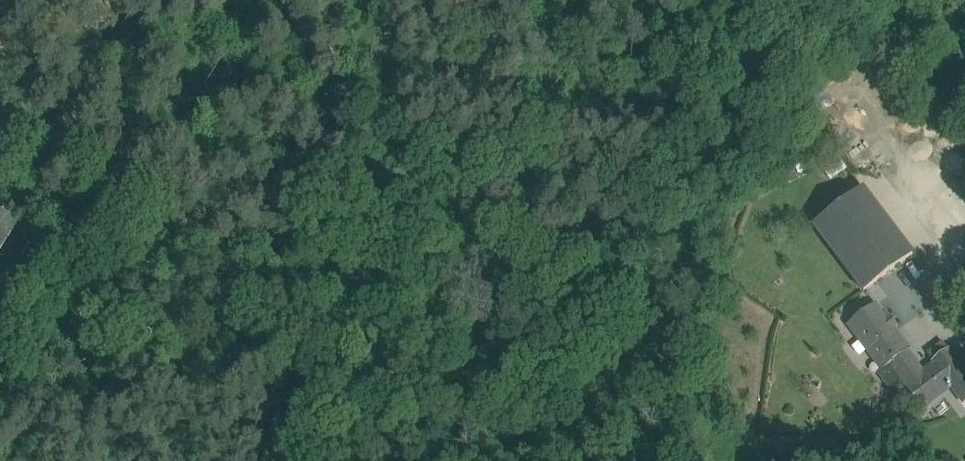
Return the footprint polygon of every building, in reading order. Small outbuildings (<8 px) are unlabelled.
[(864,189),(815,226),(864,291),(913,254),(864,189)] [(15,228),(16,227),(0,216),(0,252),(15,228)] [(15,228),(0,252),(0,253),(19,265),(34,241),(15,228)] [(909,351),(875,305),(849,324),(883,370),(891,364),(907,352),(909,351)] [(934,362),(936,365),(923,375),(906,387),(922,408),(942,393),(943,394),(952,387),(964,404),(964,371),(949,350),(934,362)] [(923,375),(907,352),(891,364),(905,384),(904,384),(906,387),(923,375)]
